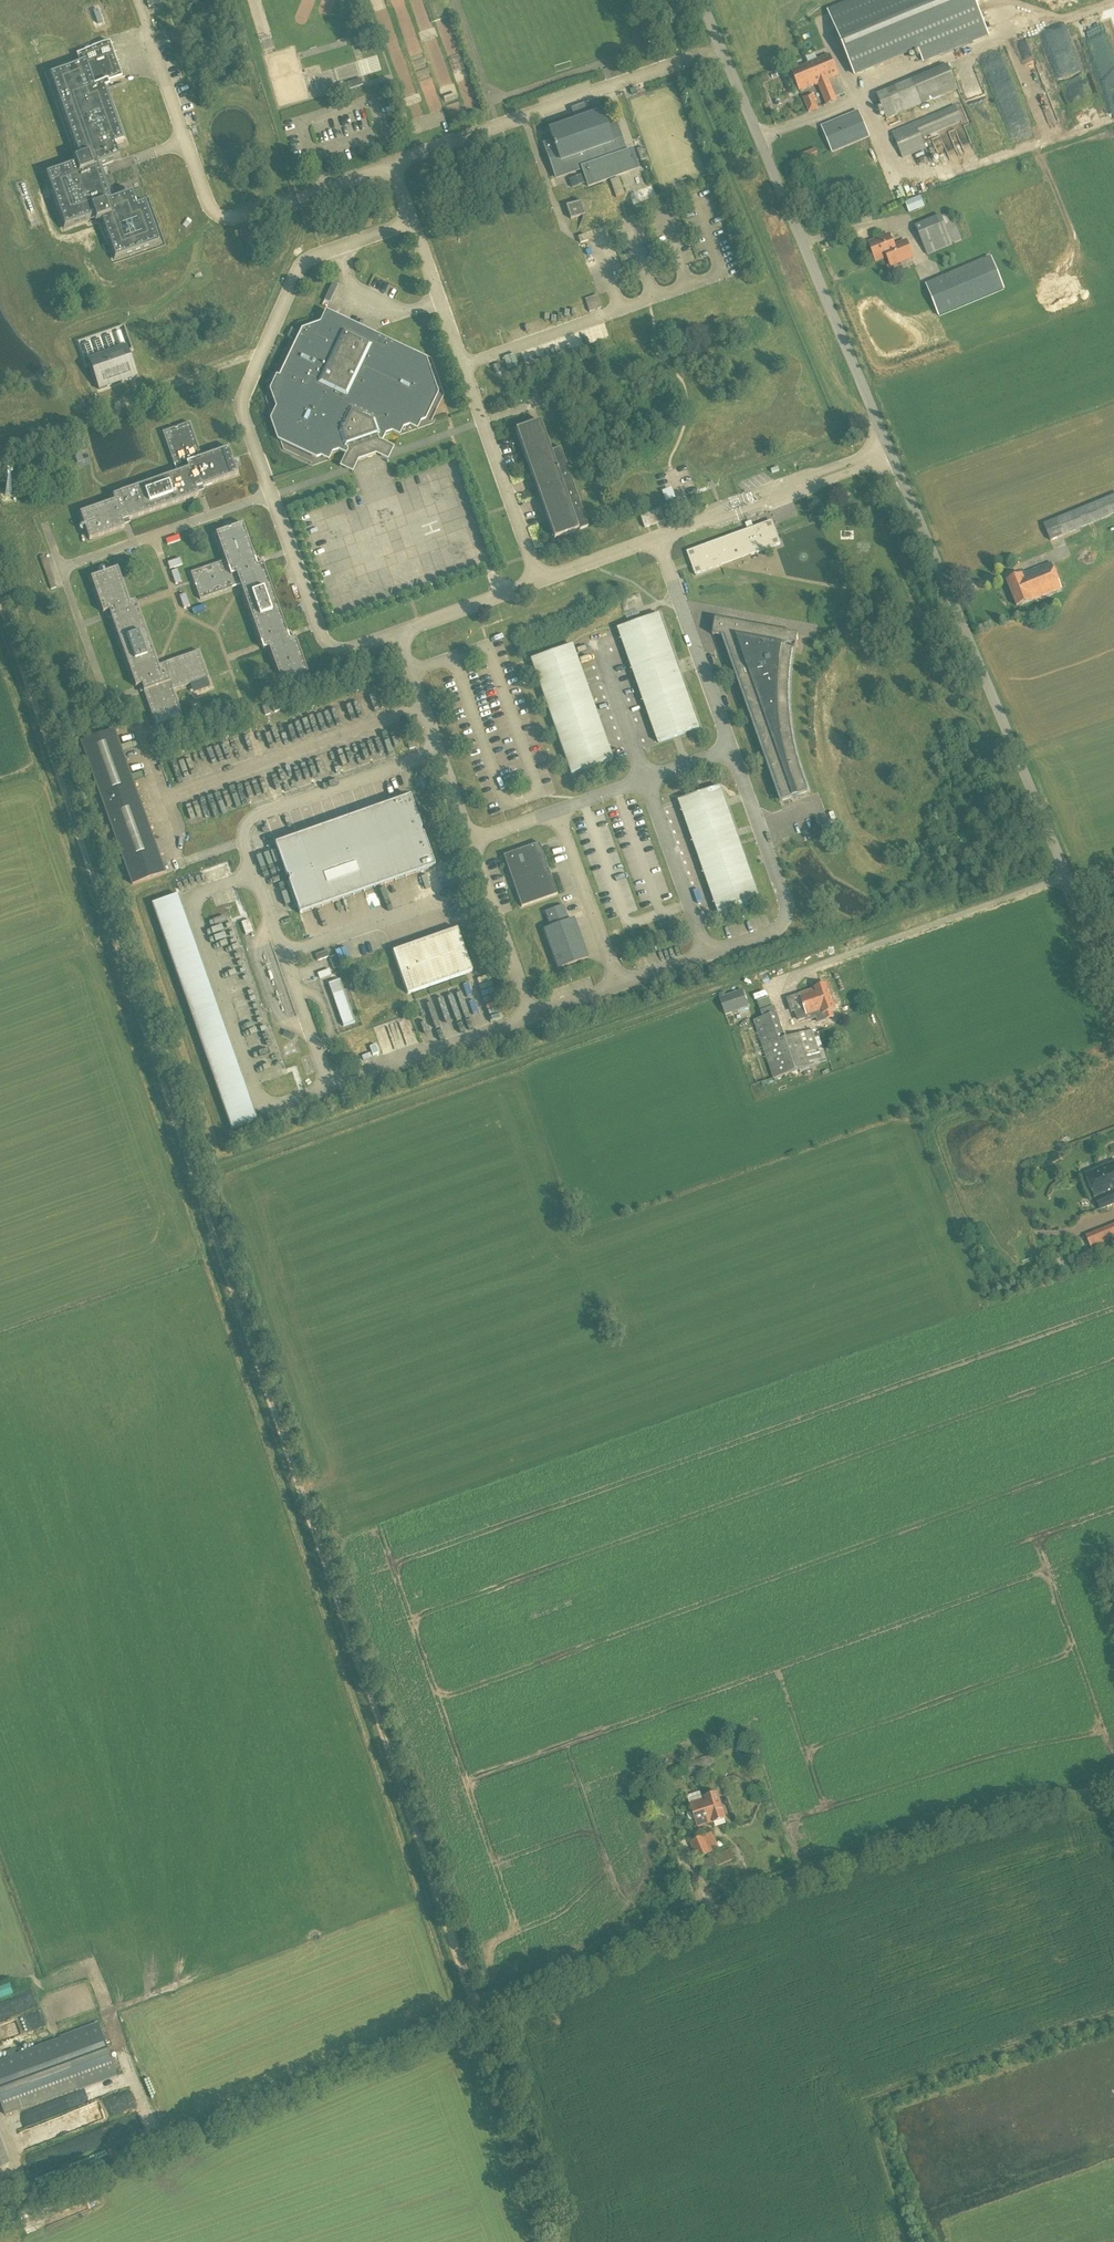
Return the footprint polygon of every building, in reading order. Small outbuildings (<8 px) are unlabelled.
[(974,0),(851,0),(827,10),(842,46),(854,75),(918,49),(923,63),(989,36),(985,26),(974,0)] [(112,196),(102,167),(121,160),(115,145),(126,141),(107,89),(109,88),(108,83),(122,78),(110,43),(77,54),(80,64),(50,75),(80,157),(75,159),(76,163),(46,174),(65,227),(95,216),(97,220),(98,220),(113,262),(163,245),(148,201),(137,205),(132,190),(112,196)] [(839,77),(838,76),(830,55),(807,64),(808,65),(792,72),(800,90),(815,84),(815,85),(818,84),(826,106),(838,101),(837,98),(829,80),(839,77)] [(920,110),(939,103),(936,98),(958,89),(948,64),(876,94),(886,119),(919,105),(920,110)] [(1017,143),(1036,136),(1018,87),(1001,94),(999,86),(1004,85),(1000,76),(994,79),(1017,143)] [(348,83),(349,90),(363,86),(361,79),(348,83)] [(809,112),(819,108),(813,94),(803,98),(809,112)] [(588,187),(589,187),(589,186),(637,169),(637,170),(638,170),(631,151),(626,153),(621,141),(616,126),(607,129),(601,113),(597,99),(571,108),(576,122),(549,131),(553,142),(544,145),(556,179),(582,169),(588,187)] [(903,158),(926,149),(922,138),(962,121),(956,105),(892,132),(903,158)] [(859,110),(821,126),(832,153),(870,137),(859,110)] [(640,161),(646,159),(642,148),(637,150),(640,161)] [(804,163),(819,156),(815,148),(800,154),(804,163)] [(582,178),(570,183),(572,188),(584,184),(582,178)] [(624,195),(621,187),(618,179),(610,181),(616,198),(624,195)] [(909,213),(920,209),(925,207),(921,195),(905,201),(909,213)] [(570,220),(585,215),(580,201),(566,206),(570,220)] [(962,239),(950,212),(941,216),(940,214),(914,225),(927,255),(953,244),(953,243),(962,239)] [(974,232),(984,228),(981,221),(972,225),(974,232)] [(894,246),(890,234),(868,243),(876,262),(887,257),(891,266),(913,257),(907,241),(894,246)] [(578,237),(580,244),(588,241),(585,235),(578,237)] [(958,271),(926,284),(939,316),(1004,289),(991,257),(958,271)] [(324,301),(329,304),(337,285),(332,283),(324,301)] [(601,309),(597,296),(585,300),(589,313),(601,309)] [(276,376),(269,390),(275,408),(270,420),(277,441),(316,459),(321,458),(328,461),(332,453),(338,451),(345,455),(339,467),(352,473),(358,461),(375,455),(388,460),(394,447),(382,442),(385,435),(391,433),(399,437),(403,428),(409,426),(417,430),(421,422),(425,421),(438,393),(426,359),(326,311),(320,323),(301,329),(279,377),(276,376)] [(291,329),(287,337),(292,340),(296,332),(291,329)] [(129,351),(90,365),(99,390),(138,377),(129,351)] [(493,367),(496,375),(501,373),(498,365),(493,367)] [(201,458),(189,423),(177,428),(177,429),(175,430),(174,428),(162,433),(173,465),(179,469),(180,472),(112,496),(114,501),(79,514),(84,526),(85,526),(86,528),(85,528),(89,541),(124,528),(122,522),(198,496),(196,490),(238,475),(233,463),(232,463),(232,461),(233,461),(228,448),(201,458)] [(537,429),(535,424),(516,430),(532,478),(536,480),(538,486),(537,486),(537,487),(537,488),(537,489),(540,497),(540,498),(541,498),(542,498),(543,498),(545,504),(543,508),(552,533),(556,532),(558,538),(588,527),(560,448),(550,452),(542,427),(537,429)] [(1113,515),(1113,495),(1043,524),(1050,541),(1113,515)] [(644,529),(647,528),(663,522),(659,510),(640,517),(644,529)] [(257,566),(242,525),(230,529),(230,530),(228,531),(228,530),(215,534),(225,561),(190,573),(195,586),(196,585),(197,588),(195,588),(200,600),(232,589),(234,585),(234,584),(239,583),(263,650),(268,648),(281,683),(293,679),(293,678),(295,677),(295,678),(308,673),(295,638),(289,640),(263,564),(257,566)] [(738,533),(687,552),(695,575),(781,544),(776,532),(773,533),(770,525),(749,532),(744,532),(739,534),(738,533)] [(1033,600),(1062,588),(1051,561),(1022,573),(1022,575),(1007,581),(1017,606),(1033,599),(1033,600)] [(118,568),(91,578),(103,613),(109,611),(135,687),(141,685),(144,692),(156,726),(183,717),(173,690),(208,677),(198,651),(158,665),(135,601),(130,603),(118,568)] [(660,614),(617,629),(658,743),(700,728),(660,614)] [(796,646),(798,636),(715,620),(715,622),(716,622),(731,639),(729,651),(782,802),(808,793),(802,775),(799,766),(798,762),(796,755),(794,747),(792,737),(791,732),(780,733),(779,726),(779,721),(778,714),(789,714),(789,711),(789,706),(789,697),(789,693),(789,689),(789,681),(789,677),(790,673),(790,669),(790,665),(792,658),(792,655),(793,651),(795,651),(795,650),(787,649),(788,645),(796,646)] [(572,645),(530,659),(570,774),(613,759),(572,645)] [(271,704),(274,713),(279,711),(277,703),(271,704)] [(267,706),(263,707),(262,708),(265,716),(270,714),(267,706)] [(131,885),(166,873),(115,729),(80,742),(131,885)] [(409,750),(414,748),(412,740),(406,742),(409,750)] [(761,900),(721,786),(678,801),(718,915),(761,900)] [(422,835),(420,830),(421,829),(410,797),(275,845),(286,878),(287,877),(289,882),(288,882),(299,915),(435,867),(423,835),(422,835)] [(557,895),(557,894),(539,844),(503,856),(521,908),(557,895)] [(151,905),(231,1130),(257,1121),(177,896),(151,905)] [(568,922),(562,906),(544,913),(547,921),(550,928),(544,931),(558,969),(587,959),(573,920),(568,922)] [(245,936),(253,933),(248,921),(241,923),(245,936)] [(407,995),(472,972),(457,930),(392,952),(407,995)] [(317,962),(329,958),(327,951),(315,955),(317,962)] [(333,970),(334,970),(339,968),(335,956),(329,958),(333,970)] [(343,1027),(354,1023),(339,980),(328,984),(343,1027)] [(835,1009),(827,984),(814,988),(799,992),(808,1018),(823,1013),(825,1020),(835,1017),(832,1010),(835,1009)] [(743,990),(720,998),(722,1003),(725,1014),(748,1007),(744,994),(743,990)] [(783,1040),(773,1013),(754,1020),(774,1078),(810,1066),(827,1061),(818,1034),(815,1035),(813,1030),(812,1030),(810,1022),(805,1024),(808,1032),(783,1040)] [(292,1041),(295,1036),(285,1032),(283,1036),(292,1041)] [(372,1056),(378,1053),(375,1046),(370,1048),(372,1056)] [(1113,1203),(1113,1161),(1084,1174),(1094,1198),(1100,1210),(1113,1203)] [(1113,1243),(1113,1224),(1086,1235),(1093,1252),(1113,1243)] [(707,1766),(714,1763),(711,1754),(683,1765),(683,1764),(677,1766),(680,1778),(708,1768),(707,1766)] [(703,1798),(700,1791),(688,1795),(698,1827),(713,1822),(713,1823),(726,1818),(718,1793),(705,1797),(703,1798)] [(697,1858),(712,1851),(708,1843),(705,1836),(690,1842),(697,1858)] [(703,1872),(734,1859),(730,1848),(699,1861),(703,1872)] [(0,1983),(0,2001),(15,1997),(11,1980),(0,1983)] [(98,2023),(61,2037),(16,2054),(14,2048),(6,2051),(7,2057),(0,2060),(0,2102),(5,2115),(79,2088),(116,2074),(98,2023)] [(8,2162),(0,2140),(0,2165),(8,2162)]
